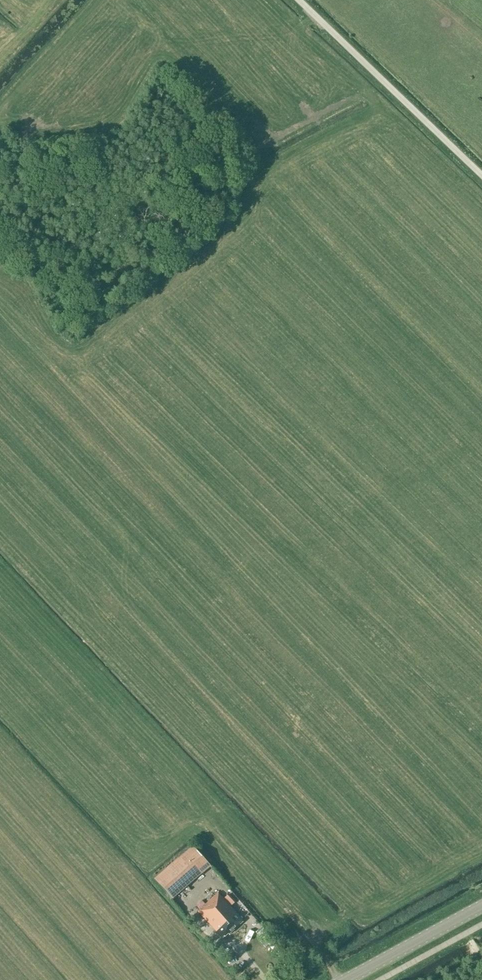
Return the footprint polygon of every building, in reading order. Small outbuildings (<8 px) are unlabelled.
[(210,866),(192,845),(153,878),(171,899),(210,866)] [(243,920),(218,893),(195,913),(203,921),(205,919),(222,938),(227,933),(228,934),(243,920)]
